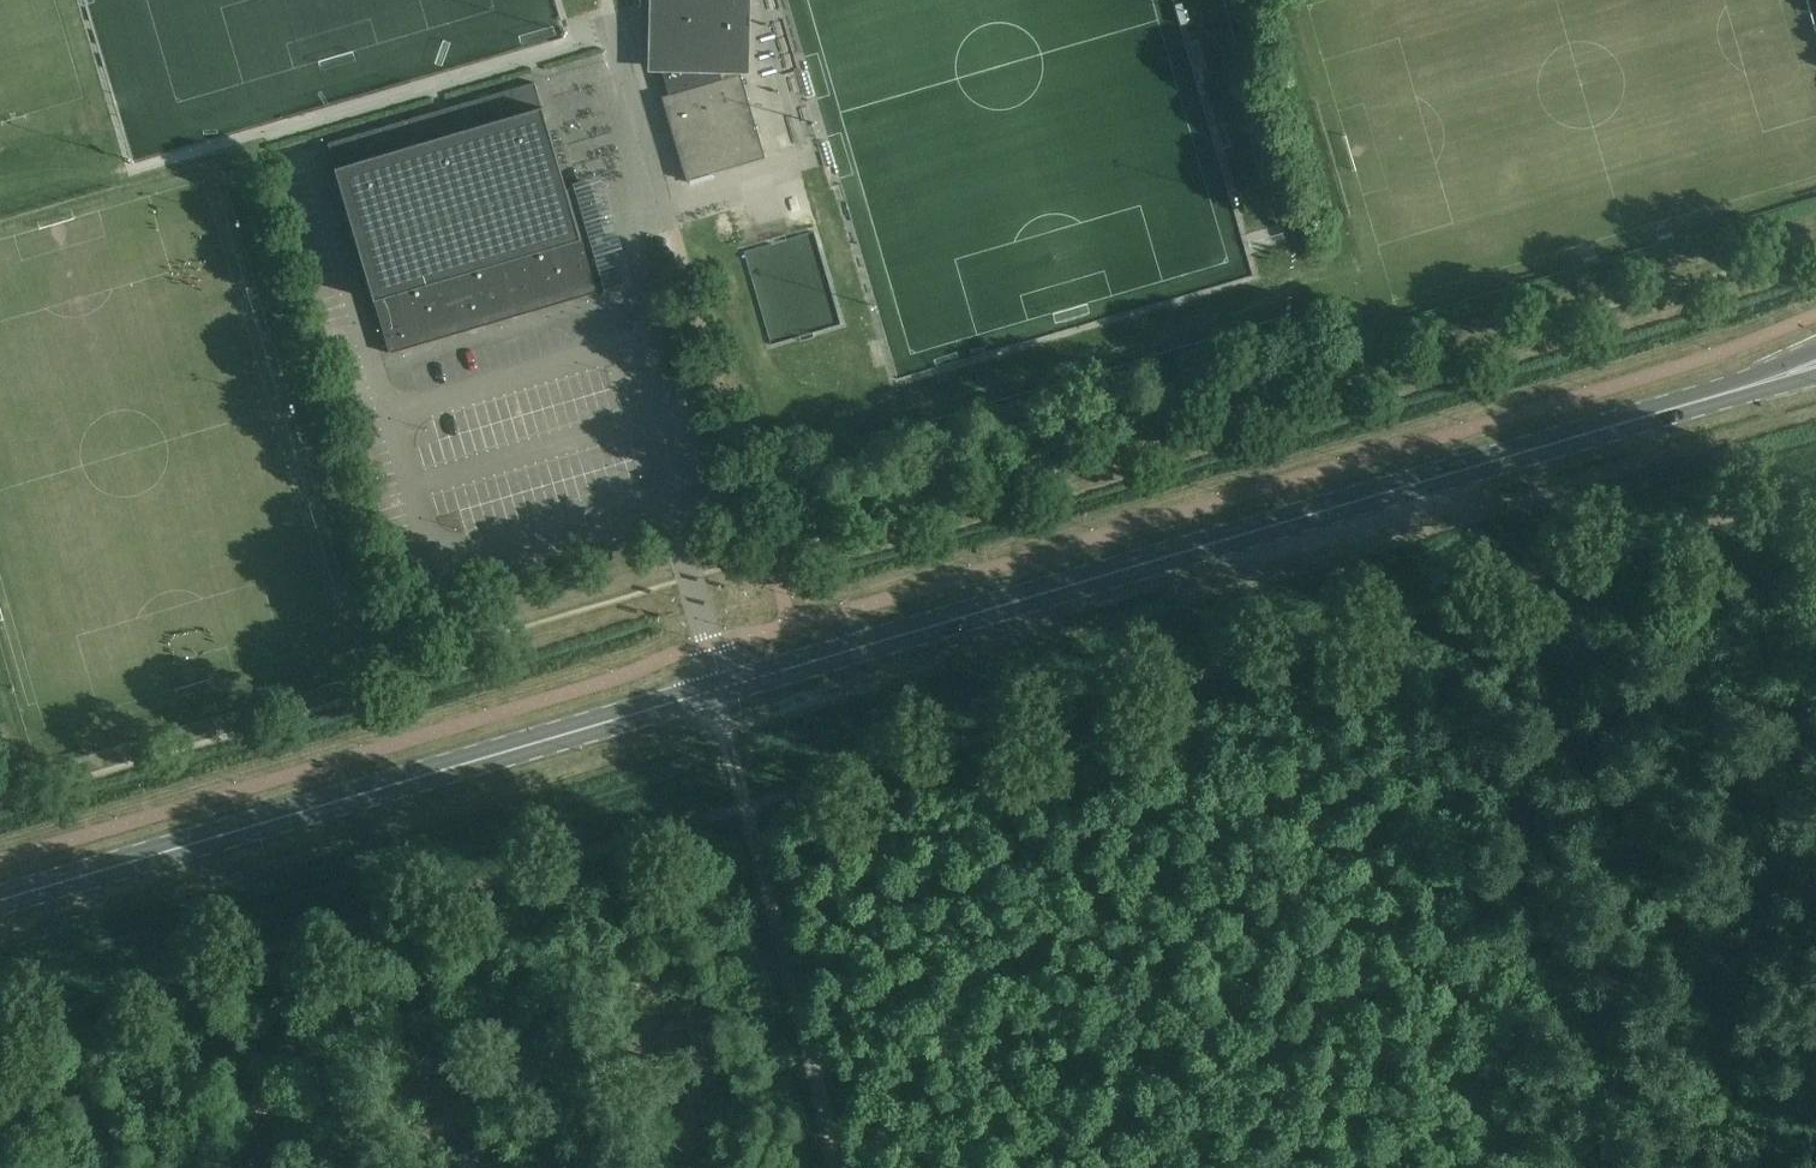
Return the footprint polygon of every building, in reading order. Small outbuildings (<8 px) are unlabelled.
[(640,4),(653,0),(652,67),(661,67),(669,94),(661,97),(686,180),(765,157),(740,73),(722,79),(719,69),(727,69),(729,0),(639,0),(640,4)] [(327,143),(389,353),(620,285),(590,182),(566,189),(534,81),(327,143)]
